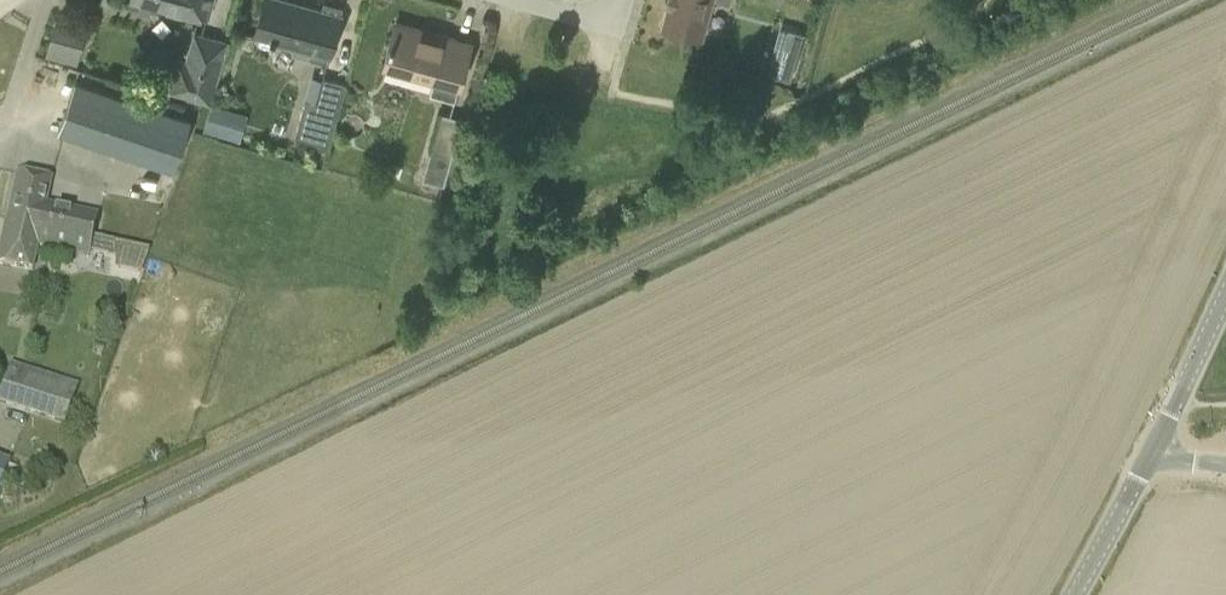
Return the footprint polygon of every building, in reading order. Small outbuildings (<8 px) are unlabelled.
[(206,16),(211,0),(150,0),(206,16)] [(320,10),(285,0),(263,0),(254,32),(289,42),(293,53),(327,62),(329,53),(342,7),(323,1),(320,10)] [(701,36),(711,0),(668,0),(662,26),(701,36)] [(53,22),(44,57),(76,65),(85,30),(53,22)] [(394,22),(383,61),(434,75),(430,91),(454,98),(458,82),(469,42),(394,22)] [(795,77),(806,30),(777,23),(766,70),(795,77)] [(228,39),(193,30),(185,59),(176,57),(166,92),(210,104),(228,39)] [(315,101),(305,98),(294,137),(328,146),(346,83),(322,77),(315,101)] [(76,79),(58,131),(78,137),(173,169),(191,118),(95,86),(76,79)] [(212,103),(205,128),(239,138),(246,113),(212,103)] [(443,184),(462,118),(441,112),(422,178),(443,184)] [(16,173),(6,219),(93,236),(97,216),(46,204),(51,181),(16,173)] [(93,236),(6,219),(0,248),(0,264),(32,271),(38,246),(88,257),(93,236)] [(12,365),(2,396),(0,403),(0,405),(29,414),(66,425),(79,386),(12,365)] [(0,459),(0,483),(8,463),(0,459)]
